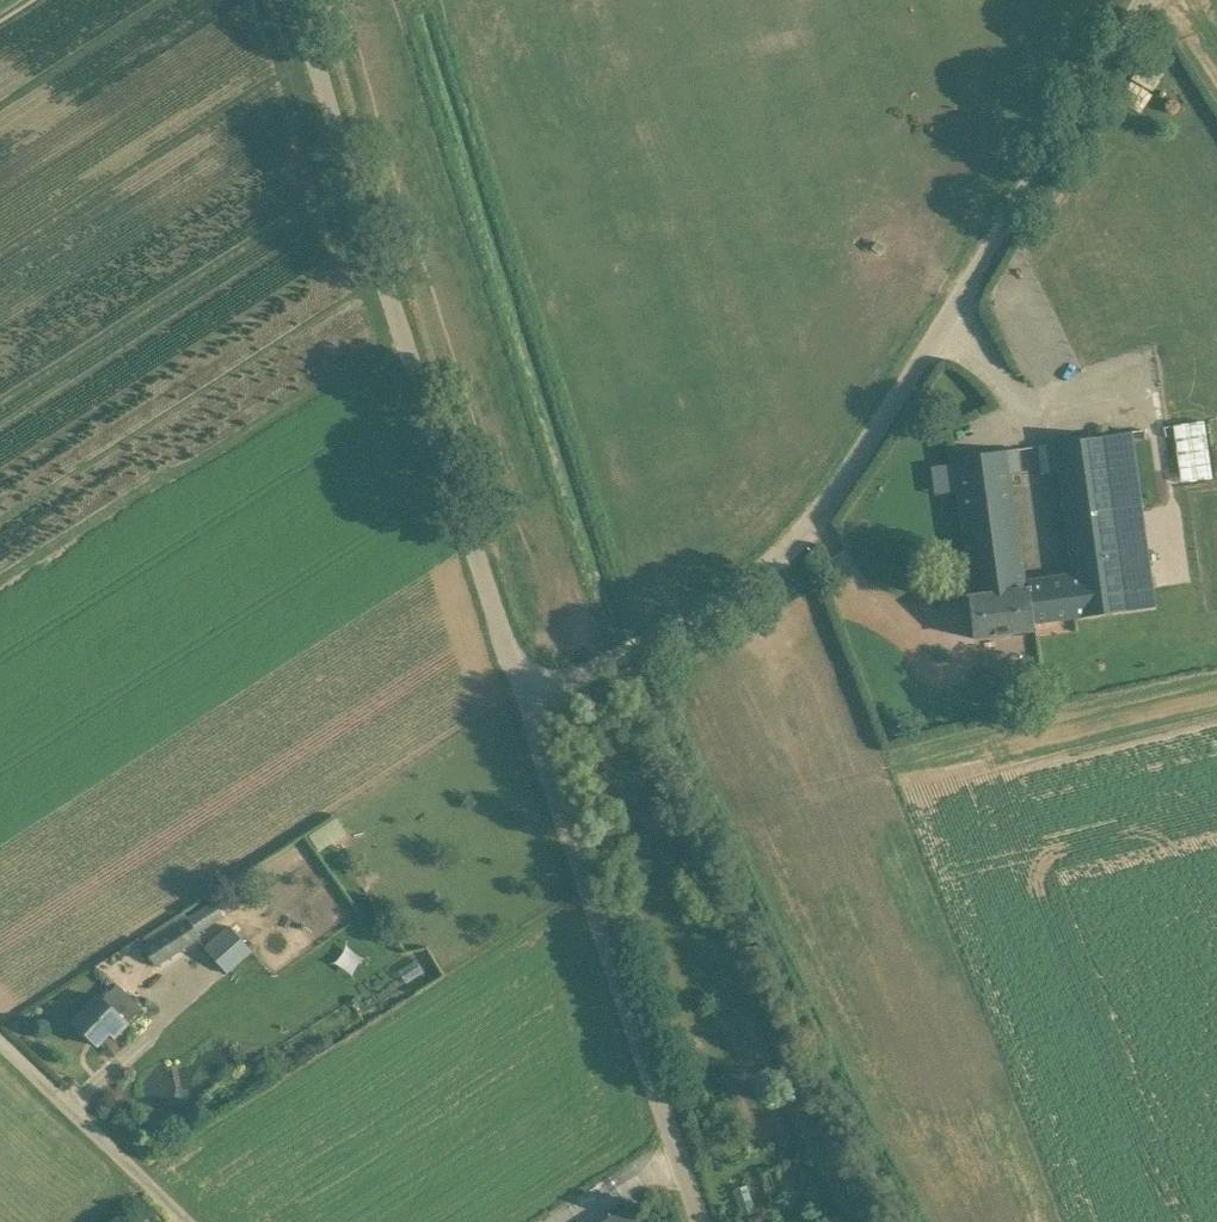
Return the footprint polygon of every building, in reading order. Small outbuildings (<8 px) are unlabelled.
[(1127,611),(1157,607),(1131,432),(1038,446),(1042,475),(1058,472),(1071,572),(1025,579),(1006,450),(952,458),(972,596),(968,596),(973,638),(1035,630),(1034,625),(1128,612),(1127,611)] [(200,939),(186,917),(142,945),(156,967),(200,939)] [(227,974),(252,950),(230,926),(205,949),(227,974)] [(116,984),(103,999),(99,995),(73,1023),(98,1046),(110,1033),(115,1038),(143,1008),(116,984)] [(604,1221),(636,1221),(627,1208),(604,1221)]
